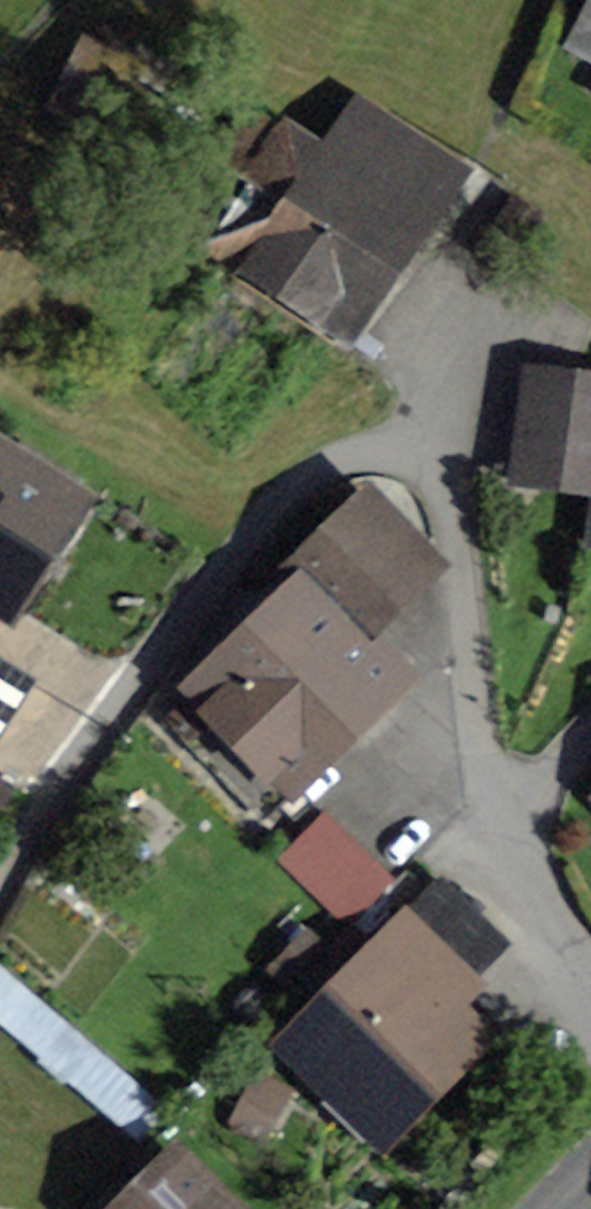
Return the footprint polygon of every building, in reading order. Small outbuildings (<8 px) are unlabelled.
[(580,44),(590,49),(590,24),(580,44)] [(89,48),(62,101),(104,122),(131,69),(89,48)] [(286,133),(248,187),(212,161),(182,204),(350,322),(451,175),(360,114),(328,163),(286,133)] [(590,478),(590,392),(540,386),(529,470),(584,477),(590,478)] [(3,604),(68,503),(0,458),(0,602),(3,604)] [(369,504),(291,578),(306,594),(171,725),(254,811),(391,678),(351,637),(427,565),(369,504)] [(325,813),(282,857),(332,905),(374,862),(325,813)] [(391,956),(297,1052),(378,1131),(471,1034),(391,956)] [(163,1116),(0,967),(0,1023),(135,1146),(163,1116)] [(135,1208),(224,1208),(180,1164),(135,1208)]
